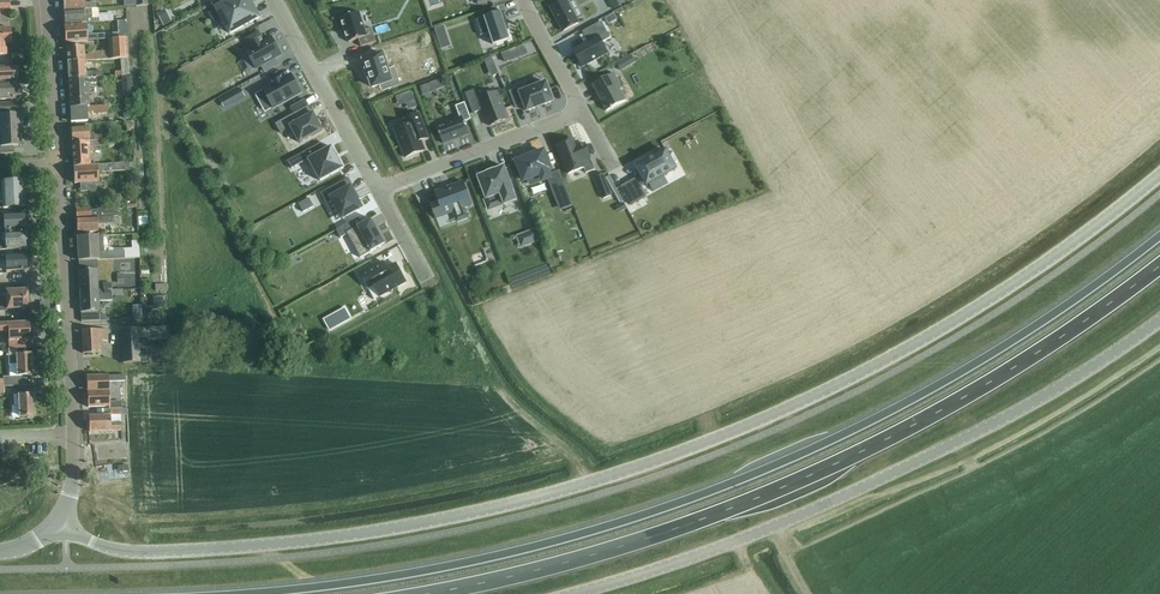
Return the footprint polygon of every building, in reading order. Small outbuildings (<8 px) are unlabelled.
[(9,9),(9,0),(0,1),(0,9),(9,9)] [(63,11),(97,9),(96,3),(85,4),(85,0),(63,0),(63,11)] [(216,9),(230,34),(260,18),(255,9),(256,8),(255,7),(254,7),(251,3),(253,3),(252,1),(251,1),(250,0),(232,0),(216,9)] [(551,8),(563,32),(579,23),(567,0),(565,0),(551,8)] [(613,10),(625,4),(623,0),(608,0),(613,10)] [(97,9),(64,11),(64,15),(64,24),(113,21),(112,14),(98,14),(98,9),(97,9)] [(504,12),(476,21),(481,36),(489,33),(493,45),(510,40),(507,31),(510,30),(508,24),(504,12)] [(360,13),(341,19),(349,43),(359,40),(361,47),(376,42),(372,28),(366,31),(360,13)] [(614,14),(605,19),(608,25),(617,20),(614,14)] [(168,16),(160,21),(163,26),(172,22),(168,16)] [(588,42),(573,50),(583,68),(608,54),(602,43),(611,38),(602,22),(583,32),(588,42)] [(86,25),(65,27),(66,43),(105,40),(104,34),(87,35),(86,25)] [(444,27),(435,30),(439,42),(448,39),(444,27)] [(6,56),(6,43),(11,43),(10,29),(0,29),(0,56),(6,56)] [(256,69),(282,55),(272,37),(263,42),(261,38),(262,37),(259,32),(245,39),(250,49),(246,51),(256,69)] [(88,53),(88,56),(84,56),(84,47),(66,48),(67,62),(85,61),(110,60),(120,59),(127,59),(126,38),(114,39),(109,39),(109,40),(109,52),(88,53)] [(383,54),(363,60),(366,69),(367,70),(366,70),(369,79),(369,78),(370,80),(372,88),(380,86),(391,82),(393,88),(400,85),(395,68),(388,70),(383,54)] [(494,55),(488,58),(493,73),(500,71),(494,55)] [(633,55),(618,63),(621,70),(636,62),(633,55)] [(128,76),(127,59),(120,59),(121,76),(128,76)] [(86,73),(85,61),(67,62),(68,79),(86,78),(96,78),(101,77),(101,72),(86,73)] [(466,70),(469,80),(488,74),(485,64),(466,70)] [(18,80),(17,67),(0,68),(0,81),(18,80)] [(614,73),(592,85),(598,95),(599,94),(601,100),(607,112),(611,109),(611,110),(614,108),(626,101),(620,90),(623,89),(614,73)] [(301,93),(291,74),(282,79),(281,79),(274,82),(274,84),(255,95),(259,100),(267,96),(274,108),(301,93)] [(96,83),(96,78),(86,78),(68,79),(70,108),(89,107),(88,84),(96,83)] [(18,83),(0,83),(0,100),(19,99),(18,83)] [(519,88),(510,92),(516,108),(524,105),(527,112),(537,108),(544,106),(544,105),(554,102),(547,83),(521,93),(519,88)] [(429,84),(421,87),(424,96),(432,93),(429,84)] [(416,88),(399,93),(403,108),(420,102),(416,88)] [(233,104),(245,98),(240,89),(229,96),(233,104)] [(476,90),(465,93),(473,114),(483,110),(490,126),(508,119),(498,92),(479,99),(476,90)] [(305,100),(290,108),(294,114),(308,106),(305,100)] [(0,104),(0,132),(1,132),(1,131),(19,130),(19,125),(21,125),(20,115),(16,115),(15,103),(0,104)] [(460,118),(437,127),(443,144),(469,134),(464,121),(470,119),(464,103),(456,106),(460,118)] [(89,107),(70,108),(71,123),(87,122),(87,113),(91,112),(91,114),(107,113),(107,106),(102,107),(95,107),(89,107)] [(294,114),(275,124),(280,134),(291,128),(300,143),(323,131),(313,114),(308,106),(294,114)] [(430,139),(420,113),(404,119),(406,125),(394,130),(405,159),(426,151),(423,142),(430,139)] [(89,136),(88,129),(88,127),(71,128),(72,143),(102,141),(101,135),(89,136)] [(0,146),(0,154),(14,153),(13,146),(22,146),(21,135),(19,135),(19,130),(1,131),(1,146),(0,146)] [(595,170),(585,144),(577,147),(575,140),(557,146),(568,174),(584,168),(586,173),(595,170)] [(72,143),(73,166),(90,165),(89,152),(93,152),(93,147),(102,146),(102,141),(72,143)] [(321,144),(305,153),(309,160),(321,182),(344,169),(332,147),(325,151),(321,144)] [(637,179),(621,187),(631,205),(647,197),(641,187),(646,184),(647,185),(649,184),(664,176),(676,169),(666,151),(655,157),(648,161),(637,167),(643,177),(637,180),(637,179)] [(526,158),(517,162),(524,181),(528,180),(530,184),(550,176),(552,175),(551,175),(550,171),(551,171),(544,152),(535,155),(534,154),(526,157),(526,158)] [(292,159),(288,162),(292,169),(296,167),(292,159)] [(124,163),(90,165),(73,166),(74,184),(80,183),(80,192),(95,191),(95,182),(98,182),(98,173),(125,171),(124,163)] [(133,163),(124,163),(125,171),(133,171),(133,163)] [(516,200),(512,189),(513,189),(505,167),(495,171),(494,170),(488,173),(478,177),(486,199),(485,199),(488,209),(504,203),(504,204),(516,200)] [(552,175),(550,176),(559,196),(568,193),(560,172),(551,175),(552,175)] [(604,174),(595,178),(603,199),(612,196),(604,174)] [(349,178),(321,193),(326,202),(332,199),(343,218),(362,208),(354,193),(357,192),(349,178)] [(534,183),(536,190),(545,187),(543,180),(534,183)] [(23,181),(1,182),(3,208),(24,207),(23,181)] [(473,204),(464,182),(452,187),(453,190),(447,192),(446,189),(435,194),(438,203),(431,205),(436,218),(453,211),(455,217),(465,213),(463,208),(473,204)] [(314,207),(309,199),(299,205),(303,213),(314,207)] [(621,205),(618,206),(621,212),(627,209),(624,203),(621,205)] [(75,209),(77,233),(97,232),(97,225),(114,224),(114,217),(118,217),(118,209),(90,211),(90,209),(75,209)] [(25,226),(25,222),(23,221),(23,214),(11,215),(10,212),(0,213),(0,221),(3,221),(4,230),(24,229),(24,228),(25,226)] [(359,218),(336,230),(341,238),(347,235),(360,258),(381,247),(378,240),(382,238),(371,219),(362,224),(359,218)] [(539,241),(535,230),(524,234),(529,246),(540,241),(539,241)] [(24,242),(26,241),(26,232),(5,233),(5,234),(2,234),(2,236),(1,237),(1,241),(3,243),(0,243),(0,250),(25,249),(24,242)] [(123,249),(124,251),(103,252),(102,236),(77,238),(78,261),(96,260),(139,258),(138,242),(132,242),(131,242),(131,249),(123,249)] [(27,267),(27,263),(26,261),(25,255),(12,255),(12,253),(0,254),(0,261),(5,261),(6,271),(26,270),(26,269),(27,267)] [(98,291),(96,260),(78,261),(80,292),(98,291)] [(383,262),(360,274),(374,300),(406,283),(396,264),(387,270),(384,269),(383,270),(380,264),(384,263),(383,262)] [(130,288),(131,300),(143,298),(141,286),(130,288)] [(28,309),(27,290),(0,292),(0,310),(7,310),(28,309)] [(103,290),(98,291),(80,292),(81,322),(99,321),(99,315),(98,302),(112,301),(111,290),(103,290)] [(334,314),(324,320),(330,331),(340,325),(334,314)] [(8,332),(8,349),(30,348),(29,338),(32,338),(31,330),(29,331),(29,323),(7,324),(7,325),(0,325),(0,332),(8,332)] [(167,327),(121,330),(123,364),(148,362),(148,352),(139,352),(138,338),(147,338),(147,341),(167,340),(167,327)] [(101,341),(108,341),(107,330),(82,331),(83,354),(101,353),(101,341)] [(17,377),(31,376),(30,354),(17,355),(17,350),(8,351),(8,365),(17,365),(17,377)] [(125,375),(87,376),(87,392),(88,407),(109,406),(109,409),(110,409),(121,409),(121,402),(113,402),(109,402),(109,391),(108,382),(125,381),(125,375)] [(33,417),(32,395),(13,396),(14,406),(12,406),(12,417),(19,417),(33,417)] [(97,416),(89,416),(89,432),(121,431),(120,423),(120,415),(127,415),(126,409),(121,409),(110,409),(97,410),(97,416)]
